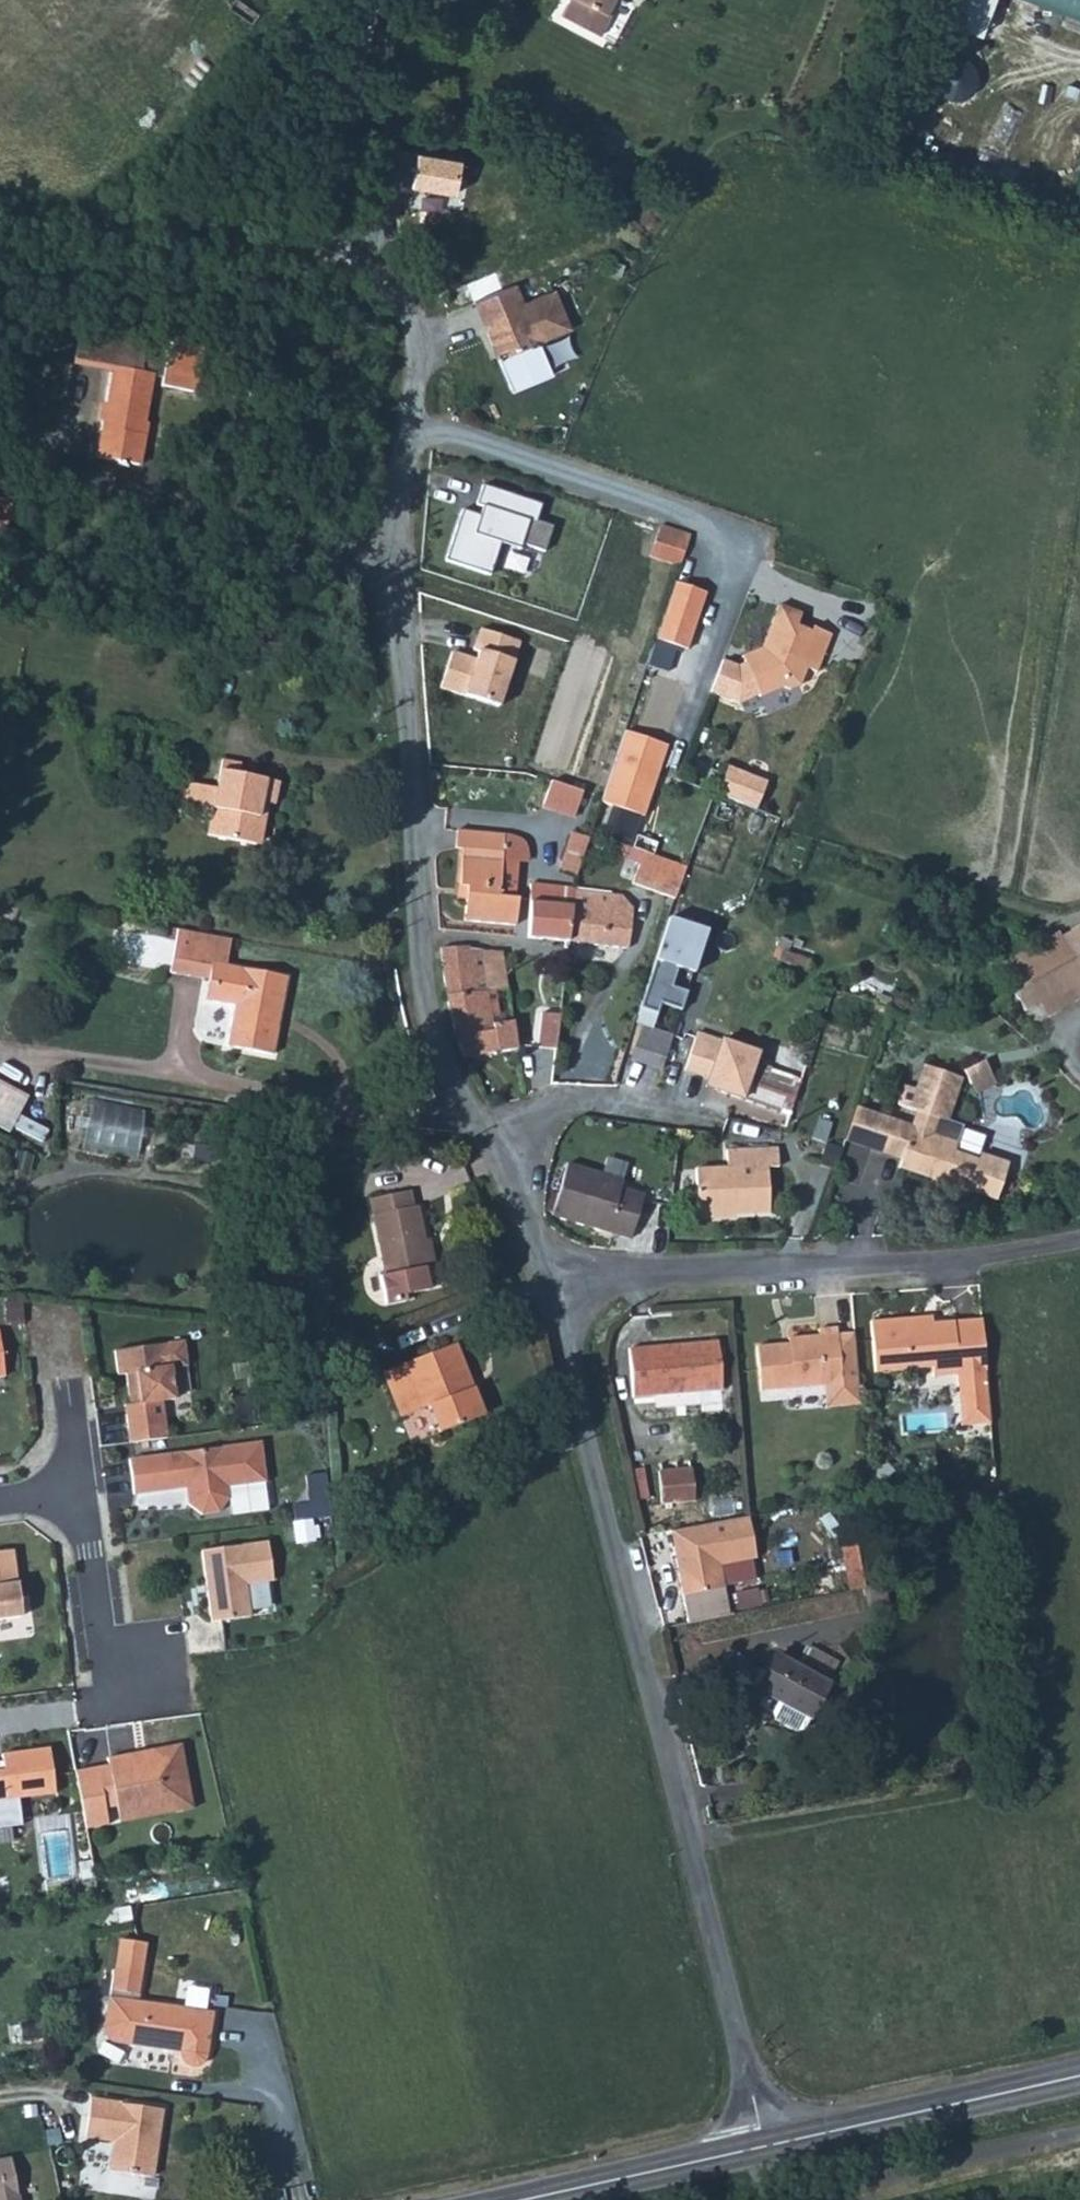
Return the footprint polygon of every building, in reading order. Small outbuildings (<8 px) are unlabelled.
[(559,14),(599,35),(609,16),(604,14),(611,0),(567,0),(559,14)] [(609,16),(617,0),(611,0),(604,14),(609,16)] [(514,282),(467,301),(503,392),(544,375),(531,342),(567,328),(551,288),(522,300),(514,282)] [(79,337),(75,365),(112,371),(100,463),(119,465),(119,470),(131,471),(131,468),(142,469),(146,439),(144,439),(152,377),(164,378),(162,387),(195,392),(201,345),(173,341),(171,351),(79,337)] [(536,502),(476,482),(465,512),(458,510),(442,557),(485,571),(496,539),(539,554),(549,525),(530,519),(536,502)] [(0,505),(0,537),(11,538),(15,507),(0,505)] [(689,537),(659,527),(653,544),(680,553),(683,555),(689,537)] [(704,597),(673,585),(654,642),(685,652),(704,597)] [(741,663),(751,687),(763,655),(780,609),(777,608),(759,651),(759,655),(741,663)] [(763,655),(751,687),(757,699),(783,689),(788,691),(794,689),(798,686),(805,670),(814,675),(829,638),(812,631),(810,636),(794,629),(800,617),(780,609),(763,655)] [(512,642),(473,630),(465,657),(442,650),(430,687),(491,707),(512,642)] [(751,687),(741,663),(720,657),(708,697),(738,706),(757,699),(751,687)] [(665,746),(623,732),(611,768),(600,803),(641,817),(665,746)] [(223,789),(219,809),(213,837),(261,847),(267,820),(264,820),(267,805),(280,808),(286,784),(245,777),(247,767),(228,763),(223,789)] [(762,787),(726,772),(717,794),(752,810),(762,787)] [(569,817),(578,790),(544,779),(535,807),(569,817)] [(183,803),(203,806),(208,787),(189,784),(183,803)] [(208,787),(203,806),(219,809),(223,789),(208,787)] [(717,805),(713,816),(726,821),(730,809),(717,805)] [(455,825),(454,839),(462,840),(498,848),(499,828),(455,825)] [(570,831),(557,867),(575,875),(578,866),(588,837),(570,831)] [(464,884),(462,918),(488,919),(511,922),(512,922),(514,895),(511,895),(495,894),(497,863),(498,848),(462,840),(454,839),(454,844),(461,845),(460,850),(457,884),(464,884)] [(646,839),(642,852),(654,856),(658,843),(646,839)] [(654,856),(686,866),(690,854),(658,843),(654,856)] [(642,852),(631,884),(674,898),(686,866),(654,856),(642,852)] [(513,863),(497,863),(495,894),(511,895),(513,863)] [(524,935),(565,940),(571,887),(527,883),(524,935)] [(571,887),(565,940),(624,946),(628,912),(604,910),(606,892),(571,887)] [(696,932),(653,918),(639,958),(649,961),(631,1017),(665,1028),(696,932)] [(239,940),(185,930),(177,971),(215,978),(214,982),(222,984),(218,1002),(239,1006),(231,1046),(276,1056),(292,979),(233,966),(239,940)] [(1025,1013),(1040,1005),(1029,985),(1073,960),(1058,933),(999,965),(1025,1013)] [(442,947),(447,993),(487,989),(507,987),(500,950),(485,948),(485,946),(471,947),(471,944),(442,947)] [(1040,1005),(1072,987),(1079,1001),(1079,956),(1073,960),(1029,985),(1040,1005)] [(222,984),(214,982),(210,1000),(218,1002),(222,984)] [(1072,987),(1040,1005),(1047,1018),(1079,1001),(1072,987)] [(452,1011),(460,1043),(465,1055),(516,1046),(512,1018),(493,1021),(491,1013),(499,1012),(496,1001),(489,1001),(489,995),(487,989),(447,993),(452,1011)] [(537,1046),(555,1048),(555,1046),(558,1013),(540,1011),(537,1046)] [(630,1030),(621,1058),(657,1069),(666,1042),(630,1030)] [(710,1088),(787,1113),(799,1078),(768,1068),(772,1057),(730,1044),(726,1058),(721,1057),(710,1088)] [(955,1076),(918,1065),(910,1089),(899,1086),(893,1105),(913,1111),(908,1127),(897,1124),(893,1122),(884,1154),(889,1155),(898,1158),(896,1166),(936,1178),(942,1188),(958,1192),(969,1187),(997,1195),(1007,1159),(978,1151),(976,1158),(949,1150),(952,1140),(946,1139),(930,1134),(934,1117),(942,1120),(955,1076)] [(10,1132),(26,1096),(0,1084),(0,1127),(10,1132)] [(83,1099),(78,1146),(135,1152),(140,1105),(83,1099)] [(843,1139),(884,1154),(893,1122),(850,1107),(843,1139)] [(603,1155),(598,1170),(619,1178),(624,1163),(603,1155)] [(700,1173),(700,1215),(732,1216),(732,1220),(771,1221),(773,1177),(787,1177),(787,1156),(734,1156),(733,1174),(700,1173)] [(562,1165),(561,1168),(550,1216),(584,1225),(599,1229),(635,1238),(643,1204),(613,1195),(613,1193),(617,1178),(573,1168),(562,1165)] [(385,1270),(391,1300),(411,1296),(409,1290),(434,1285),(430,1263),(435,1262),(429,1234),(424,1203),(419,1203),(416,1185),(376,1193),(391,1269),(385,1270)] [(429,1234),(435,1262),(441,1261),(435,1233),(429,1234)] [(976,1360),(973,1315),(915,1320),(914,1313),(866,1318),(870,1368),(925,1363),(927,1372),(949,1370),(948,1362),(976,1360)] [(795,1337),(754,1340),(757,1385),(821,1379),(838,1378),(840,1400),(856,1398),(852,1347),(851,1328),(835,1329),(835,1323),(816,1324),(816,1329),(795,1331),(795,1337)] [(647,1340),(627,1341),(630,1389),(693,1385),(720,1383),(716,1335),(647,1340)] [(122,1431),(124,1445),(161,1440),(156,1405),(169,1403),(165,1370),(181,1368),(178,1344),(109,1353),(112,1377),(120,1376),(124,1406),(126,1416),(120,1416),(122,1431)] [(449,1346),(443,1348),(451,1369),(457,1367),(449,1346)] [(451,1369),(443,1348),(379,1372),(395,1419),(424,1409),(434,1435),(476,1419),(457,1367),(451,1369)] [(964,1380),(978,1379),(976,1360),(948,1362),(949,1370),(950,1380),(964,1380)] [(838,1378),(821,1379),(823,1401),(840,1400),(838,1378)] [(257,1443),(127,1461),(131,1496),(183,1489),(188,1488),(189,1500),(186,1505),(199,1515),(216,1513),(226,1500),(225,1494),(224,1488),(263,1483),(257,1443)] [(687,1463),(654,1464),(655,1482),(656,1494),(656,1498),(689,1496),(689,1486),(687,1470),(687,1463)] [(744,1511),(666,1526),(678,1590),(719,1583),(715,1559),(751,1553),(744,1514),(744,1511)] [(309,1540),(311,1524),(292,1522),(291,1538),(309,1540)] [(835,1537),(845,1585),(858,1582),(855,1568),(848,1534),(835,1537)] [(265,1537),(199,1546),(204,1582),(209,1618),(248,1612),(244,1580),(270,1576),(265,1537)] [(16,1615),(7,1548),(0,1549),(0,1617),(16,1615)] [(771,1653),(743,1703),(791,1729),(797,1728),(822,1682),(771,1653)] [(141,1745),(105,1753),(106,1760),(114,1801),(160,1791),(164,1807),(191,1802),(178,1737),(141,1745)] [(18,1819),(14,1797),(51,1792),(44,1743),(21,1746),(0,1749),(0,1822),(18,1819)] [(95,1762),(104,1803),(114,1801),(106,1760),(95,1762)] [(95,1762),(72,1766),(81,1824),(107,1819),(104,1803),(95,1762)] [(160,1791),(114,1801),(118,1817),(164,1807),(160,1791)] [(122,1940),(116,1968),(145,1974),(151,1945),(122,1940)] [(145,1974),(116,1968),(113,1988),(141,1994),(145,1974)] [(111,1995),(105,2029),(105,2032),(107,2034),(109,2036),(116,2038),(181,2051),(181,2055),(182,2059),(184,2062),(186,2064),(191,2066),(194,2066),(197,2065),(199,2064),(201,2063),(203,2060),(205,2054),(212,2014),(111,1995)] [(160,2109),(90,2097),(83,2134),(112,2139),(106,2169),(148,2177),(160,2109)] [(6,2155),(0,2157),(0,2199),(15,2199),(6,2155)]
